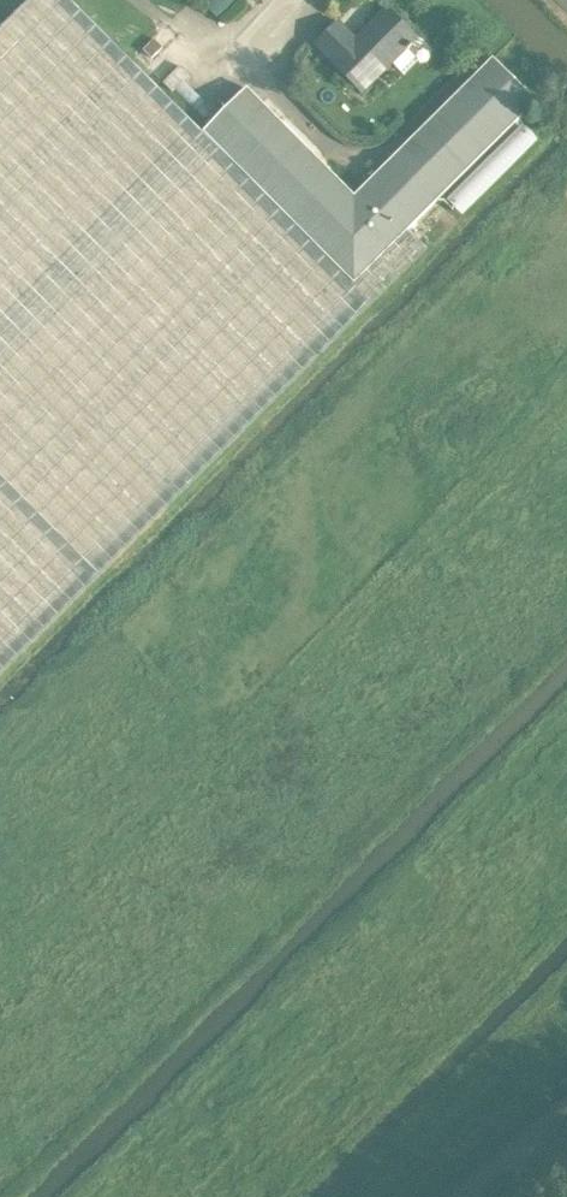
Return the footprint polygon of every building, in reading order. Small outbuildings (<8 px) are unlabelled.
[(0,29),(0,674),(426,248),(408,230),(354,284),(203,132),(203,133),(172,102),(153,83),(70,0),(29,0),(0,29)] [(363,94),(417,39),(385,7),(355,38),(339,22),(315,45),(363,94)] [(246,88),(203,132),(354,284),(408,230),(536,102),(493,58),(354,197),(246,88)] [(172,92),(189,75),(181,66),(163,83),(172,92)]
